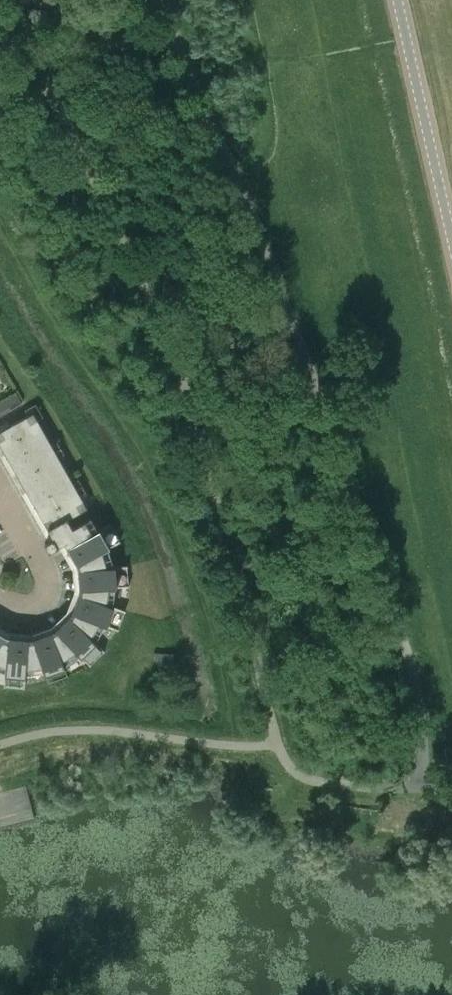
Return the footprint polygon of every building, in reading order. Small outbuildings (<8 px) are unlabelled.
[(22,402),(16,392),(0,401),(0,415),(22,402)] [(65,519),(65,520),(68,518),(88,507),(34,411),(0,431),(0,444),(48,528),(65,519)] [(65,519),(48,528),(53,538),(45,543),(50,551),(71,539),(83,562),(85,568),(87,588),(86,595),(79,614),(75,619),(60,634),(55,637),(35,644),(29,645),(8,643),(2,641),(0,640),(0,670),(6,672),(4,686),(25,688),(26,674),(45,671),(46,673),(63,667),(65,667),(65,664),(80,655),(90,665),(105,650),(95,640),(105,624),(119,629),(126,610),(113,605),(115,586),(129,585),(128,564),(114,566),(108,548),(121,541),(110,523),(98,530),(91,517),(73,527),(68,518),(65,520),(65,519)]
